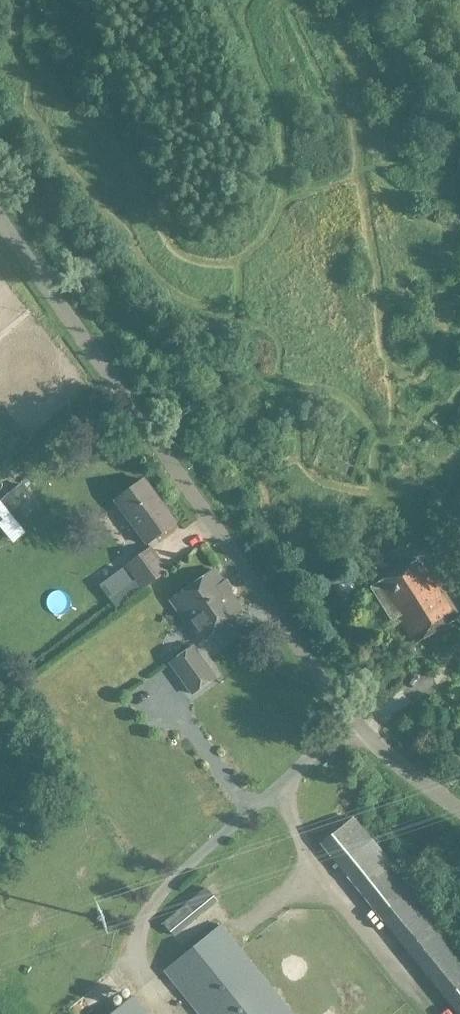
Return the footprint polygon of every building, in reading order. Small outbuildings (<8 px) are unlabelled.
[(114,500),(147,544),(176,523),(143,479),(114,500)] [(18,485),(0,500),(0,501),(26,531),(44,515),(18,485)] [(168,570),(150,547),(125,566),(143,590),(168,570)] [(459,568),(459,563),(454,554),(440,563),(448,576),(459,568)] [(455,618),(419,559),(371,588),(391,621),(397,617),(413,644),(455,618)] [(109,600),(133,583),(122,567),(98,585),(109,600)] [(197,640),(212,629),(241,609),(215,572),(187,592),(186,590),(170,601),(197,640)] [(216,677),(193,645),(168,662),(191,695),(216,677)] [(353,816),(319,844),(456,1013),(459,1013),(459,949),(353,816)] [(174,937),(217,901),(205,888),(162,923),(174,937)] [(198,1013),(294,1013),(221,923),(162,970),(198,1013)] [(133,994),(109,1013),(149,1013),(133,994)]
